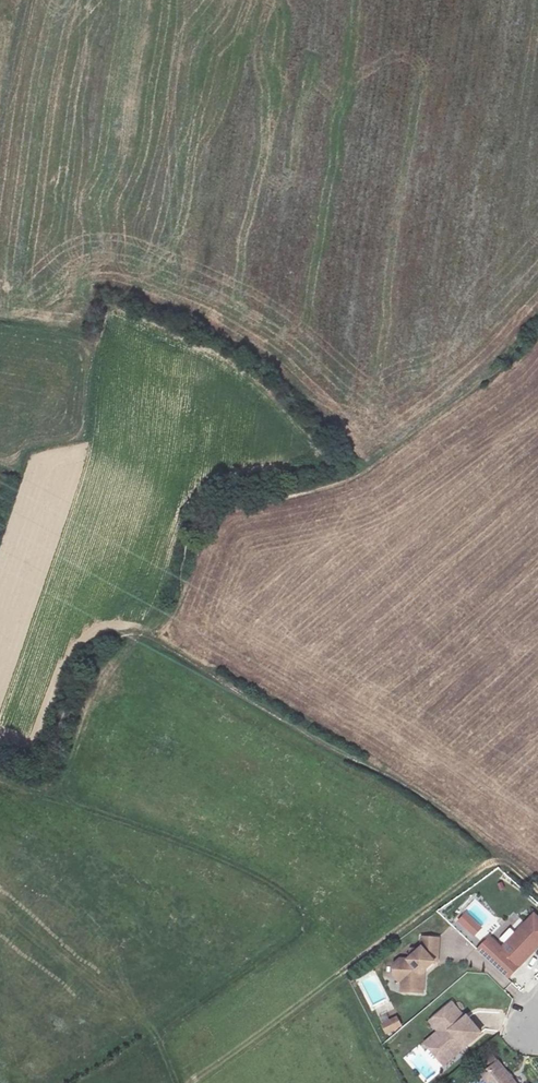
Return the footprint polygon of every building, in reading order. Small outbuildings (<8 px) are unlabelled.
[(481,927),(464,912),(456,920),(473,936),(481,927)] [(502,945),(490,934),(476,949),(508,978),(537,946),(537,916),(533,912),(502,945)] [(438,936),(425,936),(423,954),(410,966),(403,970),(400,979),(403,987),(409,991),(412,990),(422,990),(423,974),(421,971),(434,960),(437,960),(438,936)] [(446,1036),(429,1050),(443,1067),(459,1054),(457,1051),(463,1047),(464,1049),(481,1036),(467,1018),(464,1020),(452,1005),(433,1020),(446,1036)] [(402,1025),(395,1012),(378,1020),(385,1033),(402,1025)] [(413,1043),(429,1050),(446,1036),(433,1020),(416,1019),(427,1032),(413,1043)] [(479,1078),(483,1082),(516,1082),(499,1062),(479,1078)]
